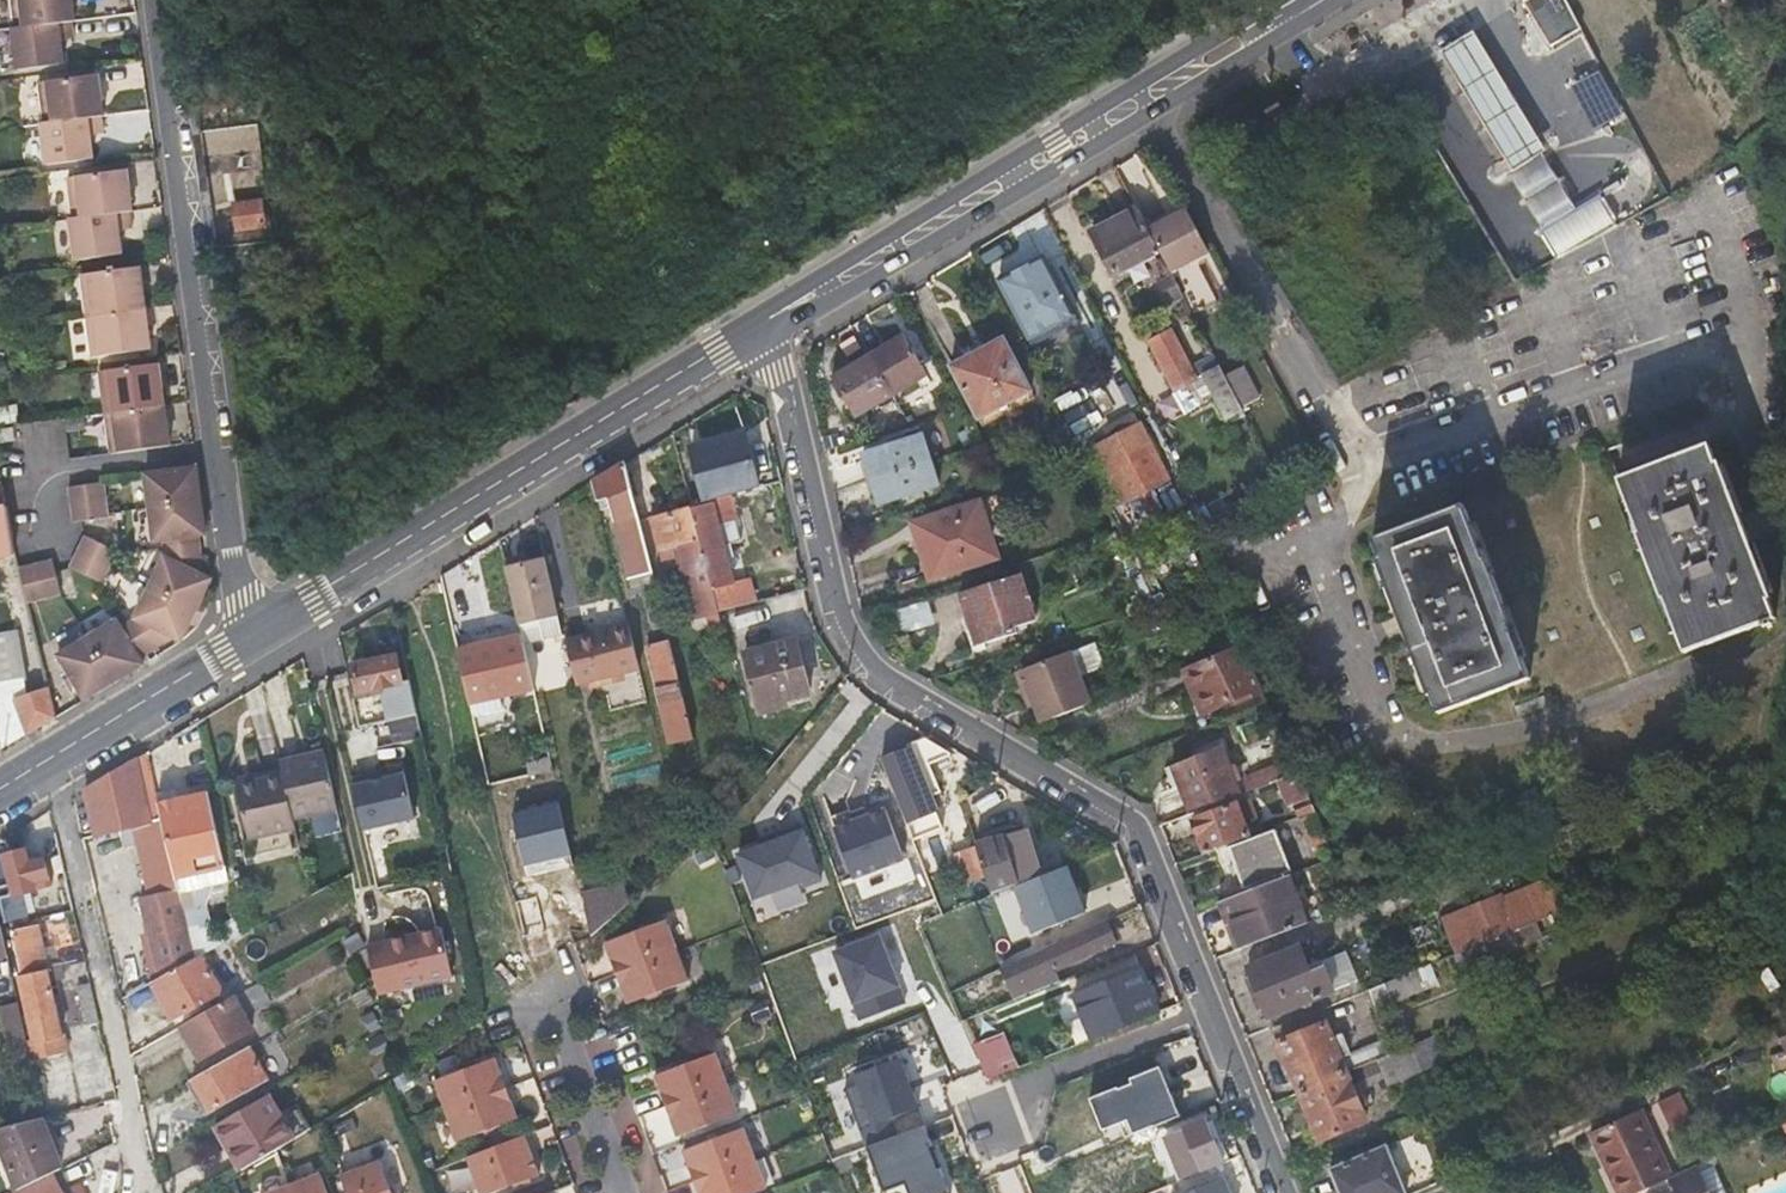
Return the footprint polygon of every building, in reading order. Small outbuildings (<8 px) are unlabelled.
[(9,28),(70,19),(73,19),(71,0),(6,0),(9,28)] [(1564,0),(1521,0),(1547,46),(1580,28),(1564,0)] [(9,28),(8,28),(13,68),(62,62),(59,39),(72,37),(70,19),(9,28)] [(1476,38),(1441,61),(1446,68),(1512,170),(1540,152),(1544,149),(1483,50),(1476,38)] [(1599,128),(1626,113),(1600,68),(1573,83),(1599,128)] [(37,81),(42,122),(99,115),(102,114),(97,74),(37,81)] [(42,122),(40,122),(45,164),(91,158),(88,134),(102,133),(99,115),(42,122)] [(1512,170),(1508,172),(1522,194),(1538,220),(1544,229),(1576,209),(1569,199),(1554,174),(1540,152),(1512,170)] [(65,176),(70,217),(127,210),(130,209),(125,168),(65,176)] [(1557,259),(1617,224),(1611,214),(1599,194),(1576,209),(1544,229),(1541,231),(1552,250),(1557,259)] [(258,225),(257,214),(255,203),(232,206),(236,229),(258,225)] [(1139,206),(1115,219),(1090,232),(1112,274),(1161,248),(1149,227),(1139,206)] [(1149,227),(1161,248),(1172,269),(1207,251),(1184,208),(1149,227)] [(70,217),(69,217),(74,260),(122,254),(119,231),(130,229),(127,210),(70,217)] [(1013,304),(1009,305),(1006,307),(1011,317),(1018,314),(1031,338),(1071,318),(1040,258),(1000,279),(1013,304)] [(77,275),(83,314),(144,306),(138,267),(77,275)] [(1194,310),(1215,300),(1200,269),(1180,278),(1194,310)] [(1168,300),(1176,295),(1183,291),(1175,276),(1160,285),(1168,300)] [(1774,314),(1779,324),(1785,321),(1785,296),(1769,305),(1774,314)] [(83,314),(89,357),(150,349),(144,306),(83,314)] [(1176,390),(1185,385),(1195,380),(1170,332),(1151,342),(1176,390)] [(864,356),(889,397),(925,374),(899,334),(864,356)] [(948,366),(962,391),(975,416),(1028,389),(1001,338),(948,366)] [(96,363),(102,411),(162,403),(155,355),(96,363)] [(856,417),(889,397),(864,356),(831,377),(856,417)] [(1227,373),(1236,390),(1253,381),(1244,364),(1227,373)] [(1229,419),(1238,414),(1246,409),(1244,406),(1236,390),(1227,373),(1222,365),(1206,374),(1229,419)] [(1253,381),(1236,390),(1244,406),(1261,397),(1253,381)] [(102,411),(108,452),(167,444),(162,403),(102,411)] [(1126,499),(1147,488),(1168,476),(1136,418),(1094,441),(1126,499)] [(13,443),(10,430),(0,431),(0,445),(13,443)] [(1709,449),(1702,430),(1609,467),(1629,518),(1625,520),(1652,587),(1655,586),(1676,640),(1753,609),(1754,613),(1766,609),(1764,604),(1770,602),(1763,585),(1765,584),(1712,447),(1709,449)] [(863,452),(872,477),(873,479),(928,459),(919,433),(863,452)] [(928,459),(873,479),(880,502),(936,483),(928,459)] [(658,596),(626,461),(592,482),(597,504),(610,500),(612,511),(632,593),(640,591),(650,632),(666,629),(662,612),(658,596)] [(200,500),(195,466),(144,473),(150,507),(200,500)] [(103,481),(67,486),(70,506),(106,501),(103,481)] [(1461,492),(1368,528),(1375,548),(1371,549),(1424,682),(1427,681),(1435,699),(1527,664),(1507,612),(1511,610),(1486,542),(1482,544),(1461,492)] [(693,508),(693,510),(715,598),(727,596),(725,588),(733,585),(730,570),(735,568),(730,546),(725,546),(718,522),(733,519),(727,493),(708,498),(709,503),(693,508)] [(14,558),(11,542),(3,499),(0,499),(0,561),(14,558)] [(204,536),(200,500),(150,507),(154,542),(163,541),(199,537),(204,536)] [(597,504),(599,514),(612,511),(610,500),(597,504)] [(914,521),(923,549),(932,577),(997,557),(979,500),(914,521)] [(106,501),(70,506),(72,523),(109,518),(106,501)] [(675,547),(682,576),(692,616),(706,613),(709,625),(721,622),(715,598),(693,510),(650,521),(657,551),(675,547)] [(115,551),(83,537),(76,553),(107,567),(115,551)] [(199,537),(163,541),(164,547),(200,543),(199,537)] [(164,547),(165,556),(201,552),(200,543),(164,547)] [(205,577),(201,552),(165,556),(150,587),(197,609),(212,581),(205,577)] [(99,583),(107,567),(76,553),(68,567),(99,583)] [(504,570),(531,563),(529,556),(503,563),(504,570)] [(59,592),(50,558),(33,561),(41,596),(59,592)] [(548,572),(556,604),(559,615),(621,601),(610,558),(548,572)] [(520,636),(523,646),(564,637),(559,615),(556,604),(548,572),(545,560),(531,563),(504,570),(520,636)] [(41,596),(33,561),(16,565),(24,600),(41,596)] [(975,616),(983,641),(1020,630),(1017,620),(1033,615),(1019,572),(956,593),(965,620),(975,616)] [(181,641),(197,609),(150,587),(135,619),(155,650),(174,638),(181,641)] [(674,593),(658,596),(662,612),(677,608),(674,593)] [(899,606),(904,632),(939,625),(934,599),(899,606)] [(973,644),(983,641),(975,616),(965,620),(973,644)] [(130,622),(149,653),(155,650),(135,619),(130,622)] [(54,658),(82,702),(142,666),(138,659),(120,629),(115,621),(54,658)] [(120,629),(138,659),(149,653),(130,622),(120,629)] [(632,625),(571,634),(578,686),(647,676),(642,643),(634,644),(632,625)] [(498,640),(497,636),(497,632),(468,638),(469,648),(456,650),(472,719),(490,715),(488,704),(534,693),(523,646),(520,636),(498,640)] [(33,697),(20,706),(6,639),(0,640),(0,744),(1,751),(54,719),(46,689),(33,697)] [(1186,664),(1191,676),(1195,689),(1227,677),(1235,698),(1236,700),(1261,690),(1240,642),(1186,664)] [(661,716),(667,714),(685,710),(669,643),(646,647),(661,716)] [(746,657),(753,683),(759,710),(809,698),(797,644),(746,657)] [(1044,722),(1093,702),(1073,650),(1023,670),(1037,704),(1044,722)] [(371,691),(371,693),(372,696),(380,695),(388,725),(418,719),(409,681),(403,683),(397,657),(353,667),(358,691),(359,693),(371,691)] [(1018,672),(1031,707),(1037,704),(1023,670),(1018,672)] [(1227,677),(1195,689),(1204,710),(1235,698),(1227,677)] [(358,691),(350,693),(358,731),(367,729),(359,693),(358,691)] [(685,710),(667,714),(670,726),(688,722),(685,710)] [(1219,745),(1195,755),(1171,765),(1191,812),(1256,785),(1260,797),(1271,792),(1267,781),(1274,778),(1296,769),(1292,760),(1242,780),(1238,770),(1231,773),(1219,745)] [(177,879),(162,809),(149,749),(87,787),(97,834),(118,829),(122,847),(138,844),(149,898),(140,900),(157,977),(194,958),(180,891),(177,879)] [(280,777),(289,817),(334,808),(322,752),(277,761),(280,777)] [(925,795),(917,775),(910,755),(885,764),(908,827),(939,816),(930,794),(925,795)] [(527,776),(540,773),(553,769),(550,758),(525,764),(527,776)] [(1313,808),(1296,769),(1274,778),(1285,805),(1293,802),(1299,814),(1313,808)] [(382,774),(370,776),(371,784),(384,781),(382,774)] [(236,787),(258,782),(256,776),(235,781),(236,787)] [(370,776),(351,780),(363,832),(415,820),(405,777),(384,781),(371,784),(370,776)] [(247,840),(270,835),(292,831),(289,817),(280,777),(258,782),(236,787),(247,840)] [(212,798),(162,809),(177,879),(226,868),(212,798)] [(830,804),(849,876),(909,860),(894,806),(850,818),(845,800),(830,804)] [(1237,807),(1236,804),(1236,802),(1194,819),(1207,852),(1249,834),(1241,815),(1246,812),(1243,805),(1237,807)] [(526,872),(576,867),(569,804),(518,810),(526,872)] [(1299,814),(1318,858),(1332,853),(1313,808),(1299,814)] [(990,896),(995,895),(1038,876),(1024,828),(974,845),(975,848),(985,879),(990,896)] [(1225,859),(1228,867),(1232,876),(1239,874),(1244,884),(1291,865),(1276,828),(1229,847),(1231,856),(1225,859)] [(753,902),(826,886),(814,830),(740,847),(753,902)] [(36,887),(49,884),(44,859),(30,862),(27,848),(0,854),(0,891),(4,912),(27,907),(23,890),(28,889),(36,887)] [(985,879),(975,848),(949,856),(959,887),(985,879)] [(180,891),(229,880),(226,868),(177,879),(180,891)] [(1452,911),(1466,941),(1496,928),(1509,923),(1560,900),(1547,869),(1494,893),(1491,888),(1465,900),(1466,905),(1452,911)] [(1240,945),(1272,932),(1304,919),(1293,894),(1285,898),(1276,876),(1220,898),(1230,922),(1240,945)] [(624,877),(581,887),(591,929),(629,897),(624,877)] [(23,890),(27,907),(31,906),(28,889),(23,890)] [(1224,925),(1230,922),(1220,898),(1215,901),(1224,925)] [(1038,929),(1046,949),(1077,935),(1068,916),(1038,929)] [(674,948),(661,917),(599,940),(612,971),(674,948)] [(1046,949),(1024,959),(1001,970),(1015,1002),(1061,982),(1054,967),(1114,939),(1108,921),(1077,935),(1046,949)] [(1496,928),(1503,946),(1516,940),(1509,923),(1496,928)] [(47,971),(47,967),(38,928),(13,932),(22,977),(47,971)] [(1496,928),(1466,941),(1473,959),(1503,946),(1496,928)] [(440,929),(366,947),(378,995),(451,977),(440,929)] [(860,1020),(911,1004),(888,932),(837,948),(860,1020)] [(212,949),(216,955),(219,962),(241,950),(234,937),(212,949)] [(1785,966),(1785,938),(1755,953),(1766,975),(1785,966)] [(1332,987),(1328,977),(1323,966),(1309,972),(1296,943),(1250,963),(1271,1013),(1332,987)] [(674,948),(612,971),(624,1001),(686,978),(674,948)] [(72,962),(77,961),(82,959),(80,952),(71,954),(72,962)] [(194,958),(157,977),(149,982),(169,1020),(219,991),(199,955),(194,958)] [(1423,981),(1420,972),(1416,963),(1370,983),(1378,1001),(1423,981)] [(47,971),(22,977),(19,977),(32,1040),(61,1034),(50,983),(63,980),(61,969),(58,970),(57,964),(47,967),(47,971)] [(1159,1011),(1150,989),(1141,967),(1077,995),(1096,1038),(1159,1011)] [(82,1026),(89,1025),(96,1024),(87,984),(74,986),(82,1026)] [(232,999),(206,1013),(181,1027),(199,1060),(250,1031),(232,999)] [(369,1021),(366,1023),(363,1025),(370,1037),(384,1029),(376,1013),(367,1018),(369,1021)] [(1299,1090),(1388,1050),(1381,1035),(1351,1048),(1341,1026),(1329,1032),(1323,1019),(1277,1039),(1299,1090)] [(1431,1031),(1388,1050),(1299,1090),(1306,1105),(1301,1108),(1304,1115),(1310,1112),(1321,1137),(1368,1116),(1361,1103),(1374,1097),(1370,1090),(1358,1095),(1355,1088),(1386,1074),(1388,1080),(1441,1056),(1431,1031)] [(61,1036),(25,1044),(29,1061),(65,1054),(61,1036)] [(1002,1036),(974,1048),(990,1083),(1018,1071),(1002,1036)] [(715,1049),(653,1072),(666,1102),(727,1080),(715,1049)] [(492,1056),(432,1081),(445,1110),(504,1086),(492,1056)] [(934,1080),(916,1084),(910,1058),(860,1068),(871,1123),(940,1109),(934,1080)] [(195,1081),(203,1096),(212,1111),(246,1092),(230,1061),(195,1081)] [(1114,1139),(1186,1112),(1169,1068),(1097,1095),(1114,1139)] [(727,1080),(666,1102),(678,1132),(739,1110),(727,1080)] [(504,1086),(445,1110),(457,1141),(516,1116),(504,1086)] [(230,1141),(245,1167),(311,1129),(300,1110),(283,1120),(268,1095),(215,1126),(225,1144),(230,1141)] [(1626,1189),(1665,1170),(1633,1105),(1584,1129),(1600,1162),(1607,1157),(1623,1190),(1626,1189)] [(655,1110),(642,1115),(653,1143),(665,1139),(655,1110)] [(1185,1176),(1205,1167),(1225,1159),(1209,1117),(1167,1134),(1174,1151),(1185,1176)] [(16,1124),(0,1128),(0,1147),(17,1192),(55,1173),(59,1171),(39,1119),(16,1124)] [(745,1124),(684,1146),(696,1176),(757,1154),(745,1124)] [(885,1192),(954,1192),(928,1124),(868,1148),(885,1192)] [(467,1156),(481,1192),(487,1192),(538,1172),(523,1133),(467,1156)] [(1168,1154),(1174,1151),(1167,1134),(1162,1137),(1168,1154)] [(1353,1151),(1353,1152),(1330,1164),(1343,1192),(1405,1192),(1409,1191),(1384,1139),(1370,1145),(1369,1142),(1352,1150),(1353,1151)] [(230,1141),(225,1144),(240,1170),(245,1167),(230,1141)] [(696,1176),(703,1192),(746,1192),(770,1184),(757,1154),(696,1176)] [(1623,1190),(1607,1157),(1600,1162),(1615,1192),(1618,1192),(1623,1190)] [(340,1175),(348,1192),(393,1192),(380,1160),(340,1175)] [(1665,1170),(1626,1189),(1628,1192),(1707,1192),(1698,1172),(1672,1184),(1665,1170)] [(290,1183),(294,1192),(328,1192),(320,1172),(290,1183)] [(55,1173),(17,1192),(14,1192),(63,1192),(55,1173)] [(68,1191),(70,1192),(96,1192),(82,1178),(68,1191)] [(264,1192),(294,1192),(290,1183),(264,1192)]
